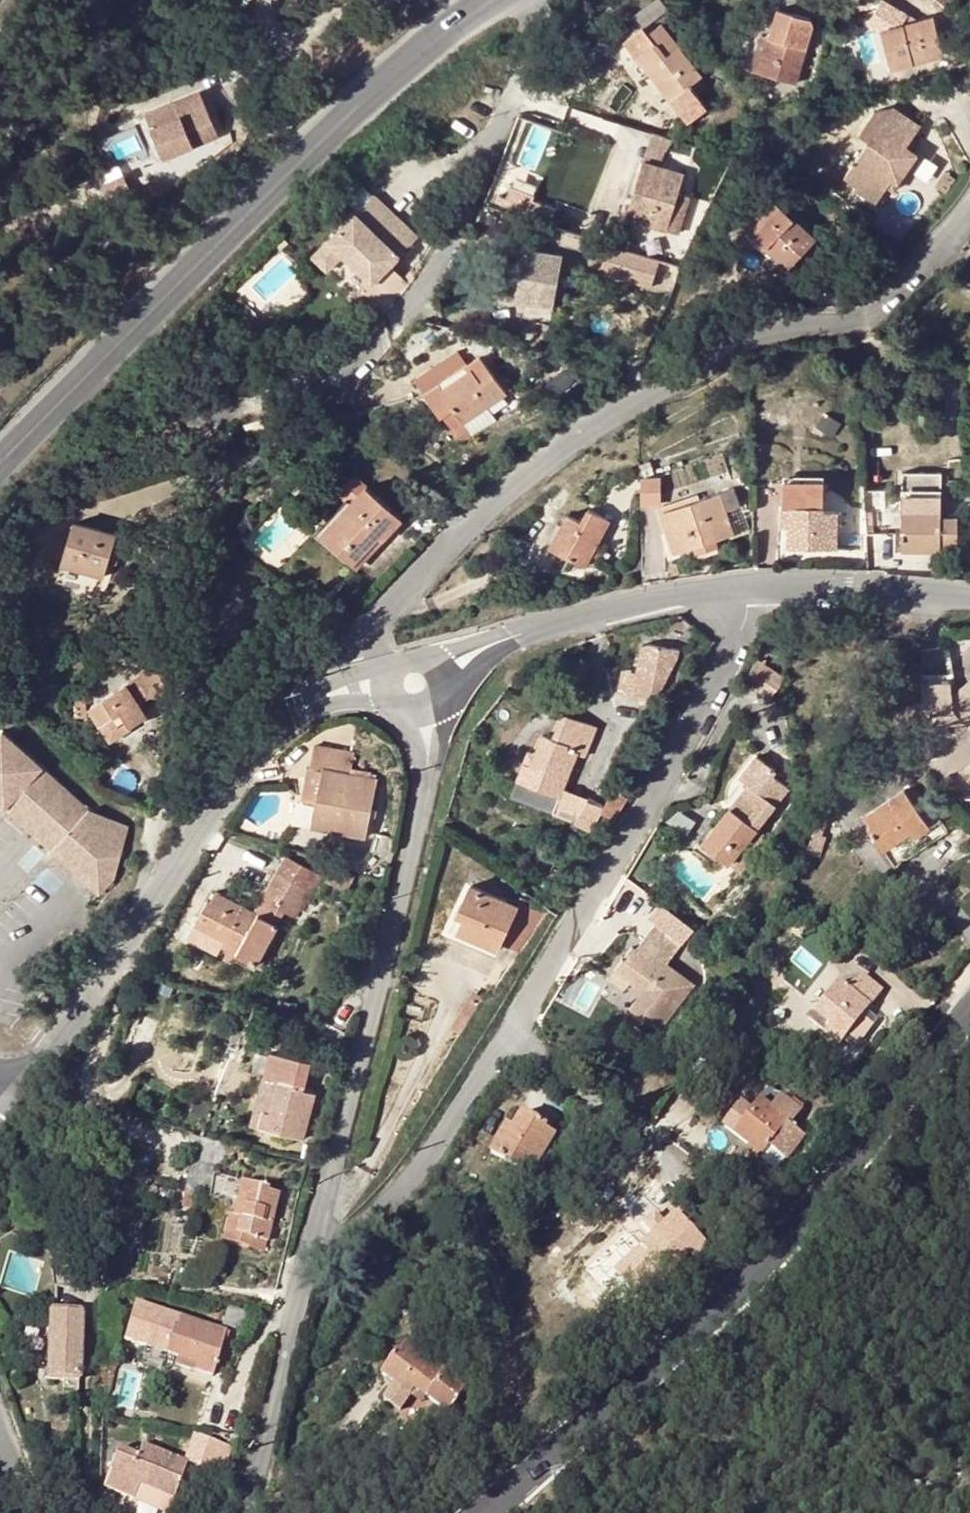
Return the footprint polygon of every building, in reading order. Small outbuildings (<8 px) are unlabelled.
[(815,22),(778,10),(758,74),(796,85),(815,22)] [(934,18),(882,32),(892,70),(944,56),(934,18)] [(701,79),(661,26),(631,50),(687,124),(705,111),(689,89),(701,79)] [(172,155),(226,136),(208,87),(155,107),(172,155)] [(857,187),(878,201),(888,188),(893,180),(899,184),(916,156),(905,148),(919,127),(892,110),(874,114),(859,136),(869,143),(845,179),(857,187)] [(135,126),(109,135),(117,157),(143,149),(135,126)] [(643,163),(663,169),(671,141),(652,135),(643,163)] [(627,221),(668,233),(679,196),(685,176),(663,169),(643,163),(627,221)] [(888,188),(894,191),(899,184),(893,180),(888,188)] [(853,192),(875,207),(878,201),(857,187),(853,192)] [(679,196),(668,233),(681,237),(692,200),(679,196)] [(374,287),(419,242),(376,198),(314,259),(330,275),(346,259),(374,287)] [(778,205),(750,233),(789,271),(817,242),(778,205)] [(606,277),(669,295),(679,262),(616,245),(606,277)] [(565,258),(525,250),(516,303),(526,305),(524,318),(552,324),(565,258)] [(449,437),(459,452),(475,442),(464,426),(485,412),(507,398),(493,375),(481,383),(472,371),(427,400),(440,421),(442,419),(452,435),(449,437)] [(496,428),(485,412),(464,426),(475,442),(496,428)] [(267,427),(263,416),(243,423),(248,434),(267,427)] [(662,479),(643,480),(643,505),(662,505),(662,479)] [(782,507),(826,508),(826,486),(783,484),(782,507)] [(353,567),(381,538),(385,542),(403,523),(367,488),(321,537),(353,567)] [(712,539),(713,541),(717,540),(735,534),(727,511),(742,506),(736,489),(664,513),(678,553),(695,547),(699,545),(699,543),(712,539)] [(938,496),(902,496),(903,513),(937,513),(938,496)] [(826,508),(782,507),(782,520),(789,521),(790,528),(789,548),(839,548),(840,513),(826,513),(826,508)] [(610,524),(589,511),(582,524),(568,517),(550,549),(585,569),(610,524)] [(937,513),(903,513),(903,552),(943,552),(943,545),(960,546),(959,520),(942,520),(942,514),(937,513)] [(62,566),(104,580),(109,563),(113,549),(117,536),(75,523),(62,566)] [(381,538),(353,567),(357,572),(385,542),(381,538)] [(720,548),(717,540),(713,541),(712,539),(699,543),(699,545),(695,547),(698,556),(720,548)] [(120,551),(113,549),(109,563),(116,565),(120,551)] [(954,637),(956,680),(969,679),(969,637),(954,637)] [(637,695),(667,701),(675,681),(683,649),(650,642),(637,695)] [(746,675),(773,695),(788,673),(761,654),(746,675)] [(139,706),(150,698),(138,678),(92,707),(113,740),(146,718),(139,706)] [(653,714),(667,701),(637,695),(638,717),(653,714)] [(553,815),(571,768),(576,756),(584,758),(595,729),(562,716),(551,742),(540,738),(534,755),(528,768),(521,765),(515,782),(508,798),(553,815)] [(86,807),(1,729),(0,729),(0,807),(73,875),(98,898),(101,895),(99,892),(114,877),(127,824),(86,807)] [(355,754),(314,745),(310,767),(322,770),(316,803),(311,828),(366,839),(377,779),(351,774),(355,754)] [(534,755),(527,751),(521,765),(528,768),(534,755)] [(747,787),(702,844),(740,876),(769,840),(756,830),(787,789),(770,777),(774,773),(755,756),(737,779),(747,787)] [(304,800),(316,803),(322,770),(310,767),(304,800)] [(571,768),(553,815),(553,816),(553,817),(574,826),(587,806),(601,815),(611,789),(612,785),(571,768)] [(515,782),(498,775),(492,791),(508,798),(515,782)] [(621,792),(611,789),(601,815),(613,819),(626,799),(620,795),(621,792)] [(915,838),(929,829),(903,792),(862,819),(870,830),(868,831),(882,852),(911,833),(915,838)] [(587,806),(574,826),(588,835),(601,815),(587,806)] [(825,818),(817,815),(805,852),(818,857),(824,838),(820,837),(825,818)] [(285,857),(264,893),(300,912),(303,914),(323,879),(285,857)] [(347,892),(355,877),(335,866),(326,881),(347,892)] [(480,937),(501,946),(519,955),(546,915),(521,898),(517,907),(470,886),(456,916),(462,919),(455,934),(477,944),(480,937)] [(278,927),(253,912),(218,892),(212,903),(209,901),(192,931),(226,949),(255,966),(278,927)] [(264,893),(253,912),(278,927),(286,914),(295,920),(300,912),(264,893)] [(636,951),(631,948),(613,971),(630,984),(642,992),(629,1010),(658,1031),(693,986),(665,964),(681,944),(655,925),(636,951)] [(221,959),(226,949),(192,931),(187,940),(221,959)] [(480,937),(477,944),(497,953),(501,946),(480,937)] [(623,993),(630,984),(613,971),(606,980),(623,993)] [(838,985),(815,1014),(830,1025),(823,1033),(840,1046),(880,992),(859,977),(847,991),(838,985)] [(830,1025),(815,1014),(809,1022),(823,1033),(830,1025)] [(264,1111),(261,1128),(305,1138),(315,1096),(305,1092),(312,1063),(272,1053),(265,1077),(281,1081),(272,1113),(264,1111)] [(281,1081),(265,1077),(252,1126),(261,1128),(264,1111),(272,1113),(281,1081)] [(786,1159),(804,1135),(791,1125),(801,1112),(781,1098),(771,1110),(760,1101),(734,1136),(749,1147),(755,1152),(751,1157),(758,1163),(770,1147),(786,1159)] [(545,1130),(546,1128),(523,1113),(514,1129),(504,1145),(497,1141),(490,1154),(530,1177),(554,1136),(545,1130)] [(497,1141),(504,1145),(514,1129),(506,1125),(497,1141)] [(272,1150),(275,1138),(257,1134),(255,1147),(272,1150)] [(751,1157),(755,1152),(749,1147),(745,1153),(751,1157)] [(237,1234),(254,1238),(268,1241),(279,1194),(269,1192),(269,1188),(241,1182),(233,1216),(241,1218),(237,1234)] [(153,1199),(157,1199),(158,1191),(152,1190),(151,1191),(149,1192),(149,1194),(149,1196),(153,1199)] [(223,1239),(253,1247),(254,1238),(237,1234),(241,1218),(233,1216),(228,1215),(223,1239)] [(676,1215),(641,1248),(649,1256),(646,1258),(665,1279),(690,1255),(695,1260),(707,1247),(676,1215)] [(81,1297),(51,1296),(49,1380),(80,1380),(81,1297)] [(155,1308),(136,1302),(124,1340),(145,1346),(155,1308)] [(252,1315),(228,1308),(223,1325),(247,1332),(252,1315)] [(177,1328),(174,1327),(166,1353),(178,1357),(197,1362),(195,1371),(212,1376),(225,1331),(180,1317),(177,1328)] [(409,1397),(413,1391),(426,1399),(448,1413),(466,1386),(405,1345),(399,1354),(396,1352),(380,1376),(394,1385),(383,1400),(399,1411),(409,1397)] [(175,1365),(195,1371),(197,1362),(178,1357),(175,1365)] [(421,1405),(426,1399),(413,1391),(409,1397),(421,1405)] [(217,1442),(202,1437),(193,1460),(208,1466),(217,1442)] [(135,1501),(141,1485),(175,1498),(187,1463),(142,1446),(138,1458),(118,1451),(103,1489),(135,1501)] [(141,1485),(135,1501),(170,1512),(175,1498),(141,1485)]
